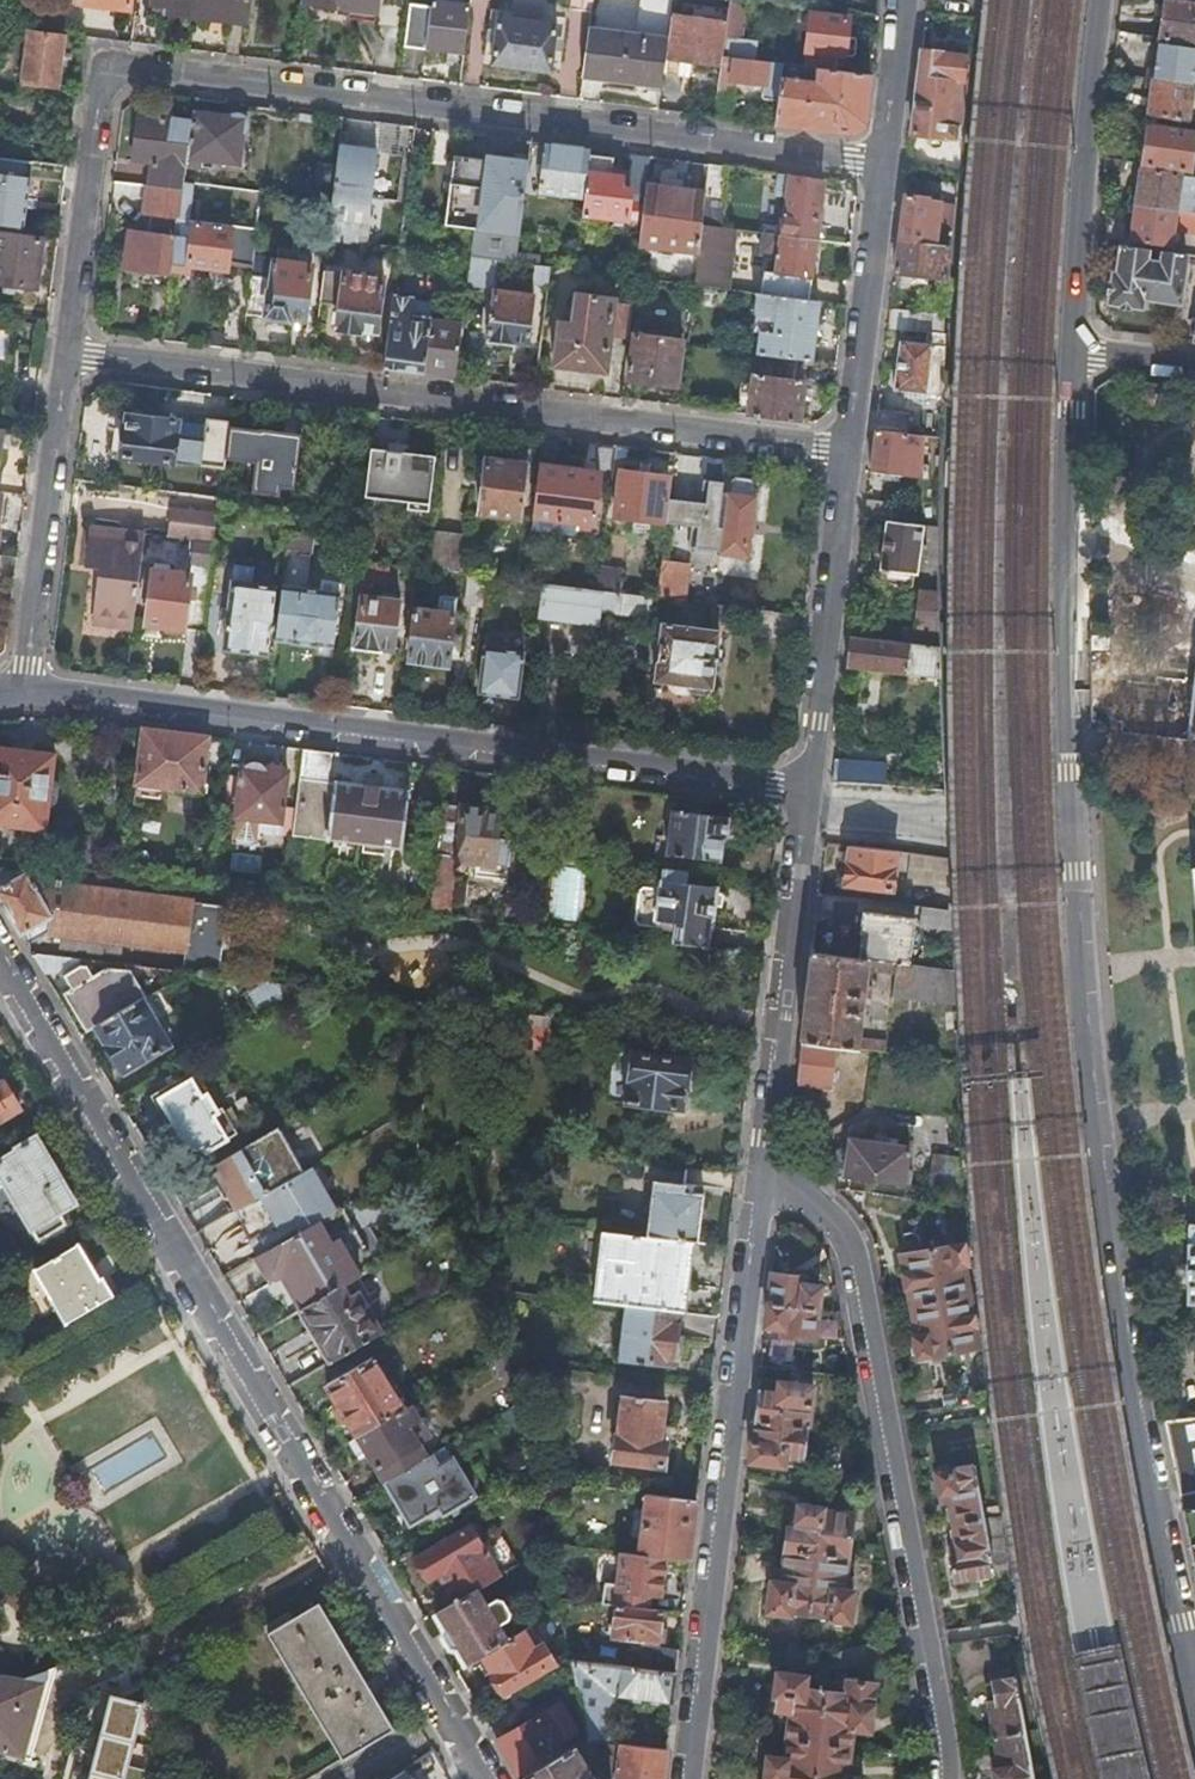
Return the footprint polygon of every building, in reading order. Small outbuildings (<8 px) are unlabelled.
[(190,0),(151,0),(151,2),(166,4),(166,10),(188,13),(190,0)] [(188,13),(245,20),(248,0),(190,0),(188,13)] [(373,9),(375,0),(305,0),(373,9)] [(469,1),(459,0),(430,0),(430,3),(408,0),(403,43),(462,52),(469,1)] [(590,0),(570,0),(569,6),(589,9),(590,0)] [(670,0),(639,0),(635,32),(666,36),(669,12),(670,0)] [(743,0),(727,0),(725,19),(723,34),(738,36),(743,0)] [(1160,35),(1194,41),(1194,3),(1172,0),(1165,0),(1160,35)] [(520,66),(529,3),(513,1),(512,9),(490,6),(486,41),(494,42),(491,62),(520,66)] [(545,5),(529,3),(520,66),(550,70),(552,48),(561,49),(565,15),(544,12),(545,5)] [(816,64),(840,67),(842,53),(849,54),(853,52),(855,38),(852,35),(844,34),(846,16),(811,11),(804,63),(816,64)] [(721,52),(723,34),(725,19),(669,12),(666,36),(664,52),(664,53),(693,57),(720,61),(720,60),(721,52)] [(57,84),(65,30),(27,25),(21,79),(57,84)] [(664,52),(666,36),(635,32),(587,25),(582,73),(660,83),(661,74),(662,69),(664,53),(664,52)] [(759,39),(738,36),(723,34),(721,52),(756,57),(759,39)] [(1154,77),(1193,82),(1194,82),(1194,47),(1159,42),(1154,77)] [(945,44),(944,51),(954,52),(955,45),(945,44)] [(914,89),(962,95),(964,78),(962,78),(965,54),(954,52),(944,51),(919,47),(914,89)] [(782,60),(756,57),(721,52),(720,60),(720,61),(717,76),(731,78),(763,83),(763,87),(778,89),(780,73),(782,60)] [(693,57),(664,53),(662,69),(681,72),(686,71),(689,69),(691,67),(693,57)] [(967,96),(972,55),(965,54),(962,78),(964,78),(962,95),(967,96)] [(864,122),(870,71),(840,67),(816,64),(815,77),(780,73),(778,89),(774,121),(850,132),(864,122)] [(1193,82),(1154,77),(1149,113),(1189,118),(1193,82)] [(712,113),(727,115),(731,83),(717,81),(712,113)] [(961,111),(962,95),(914,89),(909,131),(955,136),(957,123),(956,122),(956,118),(952,117),(953,110),(961,111)] [(244,115),(191,109),(190,119),(184,161),(197,163),(198,156),(238,161),(244,115)] [(181,186),(182,178),(184,161),(190,119),(138,112),(132,157),(151,159),(148,182),(181,186)] [(414,124),(382,119),(380,137),(412,141),(414,124)] [(1191,168),(1194,139),(1194,131),(1148,125),(1143,161),(1191,168)] [(589,146),(542,140),(537,190),(583,196),(588,152),(589,146)] [(375,148),(338,143),(327,235),(356,239),(359,217),(367,218),(375,148)] [(628,168),(611,165),(610,173),(621,174),(619,185),(630,186),(629,198),(643,199),(646,179),(649,154),(634,152),(630,151),(628,168)] [(588,152),(583,196),(581,211),(641,219),(643,199),(629,198),(630,186),(619,185),(621,174),(610,173),(612,155),(588,152)] [(521,215),(528,155),(515,154),(514,161),(453,153),(444,222),(473,226),(470,253),(497,256),(515,259),(516,253),(521,215)] [(30,158),(0,154),(0,221),(21,224),(30,158)] [(724,163),(708,161),(705,187),(704,192),(704,194),(721,196),(724,163)] [(1194,212),(1194,194),(1191,194),(1194,176),(1143,168),(1137,204),(1194,212)] [(822,176),(779,170),(776,191),(786,192),(781,231),(815,236),(822,176)] [(251,266),(256,226),(187,218),(193,180),(182,178),(181,186),(177,216),(171,266),(188,269),(189,263),(226,267),(226,263),(251,266)] [(672,246),(698,249),(699,237),(700,232),(701,221),(702,209),(704,194),(704,192),(705,187),(646,179),(643,199),(641,219),(638,241),(655,243),(663,236),(673,237),(672,246)] [(124,265),(170,271),(171,266),(177,216),(181,186),(146,182),(143,209),(149,210),(146,231),(128,229),(124,265)] [(926,194),(902,192),(897,238),(932,242),(938,199),(926,197),(926,194)] [(1137,204),(1133,237),(1140,238),(1171,242),(1174,226),(1194,229),(1194,212),(1137,204)] [(702,209),(701,221),(726,224),(727,212),(702,209)] [(698,249),(694,282),(719,285),(727,224),(726,224),(701,221),(700,232),(699,237),(698,249)] [(727,224),(719,285),(726,286),(734,225),(727,224)] [(808,296),(816,236),(815,236),(781,231),(763,229),(759,256),(770,258),(768,268),(763,268),(760,290),(808,296)] [(0,231),(0,280),(34,285),(40,236),(0,231)] [(655,243),(672,246),(673,237),(663,236),(655,243)] [(944,277),(947,244),(932,242),(897,238),(893,270),(944,277)] [(1180,304),(1188,252),(1163,249),(1161,262),(1147,259),(1150,247),(1141,246),(1123,243),(1117,275),(1114,274),(1110,302),(1142,307),(1143,298),(1144,298),(1180,304)] [(470,253),(468,270),(494,274),(497,256),(470,253)] [(250,272),(245,312),(289,318),(289,316),(304,318),(312,262),(270,257),(268,274),(250,272)] [(550,263),(534,261),(531,281),(547,283),(550,263)] [(323,266),(319,299),(339,301),(335,325),(360,329),(361,327),(374,329),(380,274),(323,266)] [(527,340),(533,292),(493,286),(487,338),(511,342),(512,338),(527,340)] [(759,329),(756,350),(761,351),(796,355),(810,357),(818,298),(808,296),(760,290),(756,290),(753,311),(758,317),(769,319),(767,330),(759,329)] [(610,328),(628,330),(632,304),(613,301),(614,296),(575,291),(571,321),(558,320),(553,363),(604,370),(610,328)] [(391,294),(382,364),(455,374),(462,315),(432,311),(433,300),(418,298),(417,302),(411,301),(411,297),(391,294)] [(944,332),(945,314),(918,311),(916,329),(923,330),(944,332)] [(682,335),(634,330),(628,376),(676,383),(682,335)] [(941,392),(944,332),(923,330),(922,343),(897,340),(891,385),(941,392)] [(753,372),(748,410),(799,417),(803,379),(793,377),(796,355),(761,351),(758,373),(753,372)] [(1150,382),(1140,381),(1137,409),(1153,410),(1164,411),(1167,384),(1150,382)] [(906,412),(876,408),(874,427),(903,430),(906,412)] [(223,463),(224,455),(228,424),(229,416),(205,412),(205,420),(114,410),(109,451),(200,462),(201,460),(223,463)] [(294,486),(300,432),(259,426),(259,429),(228,424),(224,455),(255,459),(251,489),(277,492),(278,484),(294,486)] [(903,430),(874,427),(869,469),(901,473),(906,431),(903,430)] [(434,452),(370,444),(364,493),(406,498),(406,506),(427,508),(434,452)] [(479,507),(478,510),(518,514),(524,460),(485,455),(485,457),(474,456),(468,506),(479,507)] [(538,462),(534,499),(556,502),(555,515),(593,519),(599,470),(599,469),(591,468),(538,462)] [(646,525),(647,519),(662,520),(667,473),(619,467),(614,515),(629,517),(629,522),(646,525)] [(750,475),(734,474),(727,480),(724,509),(706,507),(702,547),(720,549),(720,551),(748,553),(751,530),(756,530),(757,517),(752,517),(755,483),(750,475)] [(215,510),(175,506),(172,532),(212,536),(215,510)] [(920,542),(922,523),(888,519),(879,517),(876,538),(884,539),(882,553),(880,567),(916,571),(919,551),(925,551),(926,543),(920,542)] [(937,574),(937,525),(922,523),(920,542),(926,543),(925,551),(919,551),(916,571),(937,574)] [(96,621),(132,625),(144,530),(93,524),(88,562),(103,564),(96,621)] [(311,531),(288,529),(275,635),(292,637),(291,640),(316,642),(317,640),(333,642),(339,589),(337,589),(339,577),(319,575),(317,586),(304,585),(311,531)] [(470,534),(432,530),(428,565),(466,569),(470,534)] [(211,563),(214,538),(195,536),(192,560),(211,563)] [(884,539),(876,538),(875,552),(882,553),(884,539)] [(385,579),(387,560),(359,557),(356,576),(354,592),(360,593),(354,645),(379,648),(379,645),(393,647),(399,597),(368,593),(369,578),(385,579)] [(686,560),(661,557),(657,593),(682,597),(686,560)] [(249,580),(251,564),(234,562),(223,645),(267,650),(275,584),(249,580)] [(598,586),(623,589),(626,567),(600,564),(598,586)] [(181,624),(203,627),(210,572),(146,565),(143,592),(148,592),(145,620),(161,622),(164,627),(178,628),(181,624)] [(481,609),(486,572),(470,570),(465,607),(481,609)] [(650,613),(652,593),(623,589),(598,586),(542,579),(538,610),(598,617),(599,607),(650,613)] [(938,644),(937,590),(917,588),(913,626),(905,625),(903,640),(938,644)] [(415,605),(409,657),(449,661),(457,593),(439,590),(437,607),(415,605)] [(728,623),(731,603),(713,600),(709,626),(662,620),(660,640),(662,644),(661,656),(657,658),(655,678),(687,682),(687,685),(690,691),(707,693),(712,690),(719,629),(728,623)] [(939,674),(938,644),(903,640),(848,633),(844,664),(906,672),(906,670),(939,674)] [(518,694),(523,648),(483,643),(478,689),(518,694)] [(197,790),(204,735),(140,727),(133,782),(158,786),(197,790)] [(73,768),(102,771),(104,747),(76,744),(73,768)] [(42,830),(53,752),(0,745),(0,824),(42,830)] [(329,751),(299,748),(289,835),(332,840),(331,846),(337,847),(335,859),(344,860),(346,848),(351,848),(352,843),(398,848),(405,790),(331,781),(331,783),(325,782),(329,751)] [(889,763),(833,757),(830,779),(887,784),(889,763)] [(259,828),(260,819),(278,821),(284,771),(238,765),(231,825),(259,828)] [(157,798),(158,786),(133,782),(131,795),(157,798)] [(440,804),(426,913),(446,915),(453,859),(505,865),(508,840),(494,838),(497,813),(481,811),(482,809),(440,804)] [(718,839),(722,839),(724,817),(667,810),(662,854),(716,861),(718,839)] [(61,867),(115,874),(117,860),(98,857),(99,843),(64,838),(61,867)] [(895,849),(848,844),(843,883),(890,889),(895,849)] [(948,886),(947,855),(909,851),(906,881),(948,886)] [(542,860),(526,858),(522,857),(521,866),(541,868),(542,860)] [(212,949),(217,904),(51,884),(52,877),(2,872),(0,873),(0,899),(27,945),(32,940),(35,944),(46,938),(43,933),(58,935),(121,943),(182,950),(182,945),(212,949)] [(672,929),(671,944),(703,948),(705,928),(708,928),(713,887),(658,881),(652,926),(672,929)] [(950,925),(949,907),(919,903),(919,921),(950,925)] [(861,930),(858,955),(906,961),(912,915),(861,909),(858,928),(861,930)] [(119,957),(121,943),(58,935),(56,949),(119,957)] [(183,974),(208,977),(212,949),(182,945),(182,950),(179,973),(183,974)] [(858,955),(809,949),(798,1038),(836,1042),(883,1049),(884,1041),(855,1036),(858,1011),(865,1011),(866,1003),(858,1002),(859,995),(867,996),(869,983),(860,982),(862,964),(873,965),(873,967),(892,969),(889,992),(953,990),(952,967),(906,961),(858,955)] [(33,954),(46,974),(60,976),(61,975),(61,974),(76,965),(73,960),(33,954)] [(61,992),(84,1031),(91,1026),(141,998),(126,971),(101,968),(89,975),(83,966),(76,965),(61,974),(61,975),(69,987),(62,991),(61,992)] [(55,978),(62,991),(69,987),(61,975),(60,976),(55,978)] [(253,1014),(298,988),(251,982),(253,984),(240,992),(253,1014)] [(166,1011),(153,991),(141,998),(91,1026),(104,1048),(102,1054),(107,1062),(115,1063),(128,1055),(133,1064),(164,1046),(150,1021),(166,1011)] [(546,1018),(515,1014),(513,1025),(545,1030),(546,1018)] [(545,1030),(513,1025),(511,1046),(543,1050),(545,1030)] [(836,1042),(798,1038),(793,1081),(830,1086),(836,1042)] [(679,1087),(682,1087),(685,1059),(613,1050),(610,1072),(606,1071),(602,1099),(676,1109),(679,1087)] [(233,1133),(217,1107),(213,1110),(190,1070),(177,1079),(173,1072),(162,1078),(166,1085),(147,1096),(179,1149),(181,1151),(183,1153),(185,1154),(187,1155),(190,1156),(192,1156),(194,1156),(197,1155),(200,1153),(233,1133)] [(16,1108),(8,1094),(11,1089),(5,1080),(0,1080),(0,1118),(16,1108)] [(270,1128),(206,1166),(232,1210),(296,1174),(270,1128)] [(57,1179),(32,1136),(12,1148),(14,1150),(0,1158),(0,1184),(1,1184),(14,1204),(57,1179)] [(843,1173),(903,1182),(903,1181),(908,1182),(910,1169),(904,1168),(907,1144),(848,1136),(847,1142),(843,1172),(843,1173)] [(831,1171),(843,1172),(847,1142),(834,1145),(831,1171)] [(926,1185),(962,1190),(960,1155),(931,1150),(926,1185)] [(683,1168),(640,1162),(638,1182),(647,1183),(641,1235),(689,1241),(693,1242),(699,1195),(680,1193),(683,1168)] [(296,1174),(232,1210),(239,1224),(236,1225),(254,1256),(333,1211),(307,1167),(296,1174)] [(71,1202),(57,1179),(14,1204),(34,1238),(61,1222),(55,1211),(71,1202)] [(254,1256),(252,1257),(285,1314),(297,1308),(339,1284),(372,1265),(339,1208),(333,1211),(254,1256)] [(909,1220),(913,1241),(924,1239),(920,1218),(909,1220)] [(1189,1223),(1189,1263),(1183,1263),(1183,1281),(1189,1281),(1189,1303),(1194,1303),(1194,1224),(1189,1223)] [(598,1229),(589,1301),(624,1305),(675,1312),(681,1313),(689,1241),(641,1235),(598,1229)] [(939,1298),(968,1292),(962,1261),(964,1261),(961,1243),(930,1248),(939,1298)] [(58,1325),(110,1294),(100,1276),(92,1280),(70,1244),(25,1270),(58,1325)] [(908,1284),(911,1303),(939,1298),(930,1248),(909,1251),(912,1270),(904,1271),(906,1285),(908,1284)] [(900,1253),(904,1271),(912,1270),(909,1251),(900,1253)] [(767,1300),(817,1307),(820,1285),(803,1282),(803,1277),(770,1271),(767,1300)] [(297,1308),(327,1359),(379,1329),(357,1290),(346,1296),(339,1284),(297,1308)] [(971,1312),(968,1292),(939,1298),(949,1348),(970,1344),(967,1326),(976,1325),(973,1311),(971,1312)] [(939,1298),(911,1303),(917,1334),(913,1335),(917,1354),(949,1348),(939,1298)] [(767,1300),(764,1324),(782,1327),(781,1331),(814,1336),(817,1307),(767,1300)] [(675,1312),(624,1305),(617,1352),(670,1359),(675,1312)] [(326,1404),(347,1439),(401,1407),(370,1355),(324,1381),(334,1400),(326,1404)] [(758,1376),(757,1387),(776,1390),(778,1379),(758,1376)] [(757,1387),(753,1417),(807,1424),(812,1384),(778,1379),(776,1390),(757,1387)] [(925,1408),(959,1401),(957,1389),(922,1395),(925,1408)] [(660,1466),(663,1440),(657,1440),(661,1402),(619,1396),(614,1434),(613,1434),(610,1460),(660,1466)] [(347,1439),(344,1441),(354,1456),(364,1451),(381,1481),(427,1454),(434,1450),(431,1447),(427,1449),(422,1440),(419,1441),(408,1422),(421,1415),(413,1400),(401,1407),(347,1439)] [(1165,1416),(1180,1492),(1194,1489),(1194,1413),(1165,1416)] [(753,1417),(748,1458),(783,1462),(785,1452),(803,1454),(807,1424),(753,1417)] [(785,1452),(783,1462),(801,1464),(803,1454),(785,1452)] [(427,1454),(381,1481),(406,1523),(435,1506),(440,1514),(470,1496),(448,1458),(434,1467),(427,1454)] [(950,1500),(953,1521),(981,1516),(978,1494),(972,1463),(935,1469),(939,1490),(948,1489),(950,1500)] [(948,1489),(939,1490),(941,1501),(950,1500),(948,1489)] [(978,1494),(981,1516),(1000,1513),(997,1491),(978,1494)] [(685,1559),(692,1499),(641,1493),(633,1553),(661,1556),(685,1559)] [(789,1526),(786,1547),(816,1551),(845,1555),(850,1513),(822,1509),(822,1506),(798,1503),(794,1526),(789,1526)] [(981,1516),(991,1571),(1006,1569),(1000,1513),(981,1516)] [(955,1577),(991,1571),(981,1516),(953,1521),(957,1541),(959,1554),(951,1556),(955,1577)] [(436,1573),(451,1599),(472,1587),(496,1573),(467,1526),(412,1557),(425,1579),(436,1573)] [(948,1543),(951,1556),(959,1554),(957,1541),(948,1543)] [(790,1596),(810,1599),(816,1551),(786,1547),(783,1567),(782,1579),(770,1578),(766,1607),(788,1610),(790,1596)] [(861,1548),(859,1557),(872,1558),(873,1549),(861,1548)] [(657,1592),(661,1556),(633,1553),(617,1551),(613,1586),(600,1585),(598,1603),(613,1605),(645,1609),(647,1591),(657,1592)] [(816,1551),(810,1599),(829,1602),(827,1615),(849,1618),(853,1589),(842,1587),(843,1576),(845,1555),(816,1551)] [(771,1566),(770,1578),(782,1579),(783,1567),(771,1566)] [(842,1587),(853,1589),(855,1577),(843,1576),(842,1587)] [(451,1599),(431,1611),(462,1663),(478,1654),(504,1639),(494,1623),(505,1617),(506,1611),(499,1599),(492,1598),(482,1603),(472,1587),(451,1599)] [(263,1633),(339,1759),(389,1728),(315,1603),(263,1633)] [(654,1641),(658,1611),(645,1609),(613,1605),(609,1635),(654,1641)] [(504,1639),(478,1654),(488,1671),(490,1674),(499,1690),(501,1693),(543,1669),(520,1630),(504,1639)] [(1146,1769),(1127,1688),(1116,1637),(1071,1646),(1090,1732),(1100,1778),(1148,1778),(1146,1769)] [(828,1653),(827,1665),(884,1657),(881,1638),(828,1653)] [(671,1673),(674,1649),(638,1644),(634,1668),(671,1673)] [(667,1705),(671,1673),(634,1668),(568,1660),(584,1736),(584,1737),(606,1740),(611,1698),(667,1705)] [(788,1737),(819,1741),(825,1689),(803,1686),(805,1674),(778,1671),(773,1706),(792,1709),(788,1737)] [(24,1676),(23,1676),(0,1672),(0,1757),(21,1762),(42,1680),(24,1676)] [(494,1689),(499,1690),(490,1674),(488,1679),(494,1689)] [(988,1701),(994,1734),(1023,1729),(1013,1674),(993,1678),(996,1699),(988,1701)] [(996,1699),(993,1678),(985,1680),(988,1701),(996,1699)] [(819,1741),(849,1745),(852,1726),(868,1728),(874,1682),(847,1679),(846,1692),(825,1689),(819,1741)] [(143,1706),(101,1697),(84,1778),(127,1778),(143,1706)] [(548,1708),(494,1739),(516,1776),(559,1750),(551,1736),(561,1729),(548,1708)] [(994,1734),(1000,1766),(993,1767),(995,1778),(1032,1778),(1023,1729),(994,1734)] [(568,1745),(569,1745),(575,1741),(571,1735),(565,1739),(568,1745)] [(819,1741),(788,1737),(785,1758),(768,1755),(765,1778),(814,1778),(819,1741)] [(662,1748),(607,1740),(602,1774),(616,1776),(615,1778),(658,1778),(662,1748)] [(814,1778),(862,1778),(862,1776),(846,1774),(849,1745),(819,1741),(814,1778)] [(518,1778),(584,1778),(594,1774),(589,1766),(584,1770),(569,1745),(568,1745),(559,1750),(516,1776),(518,1778)] [(388,1778),(449,1778),(431,1752),(388,1778)]
